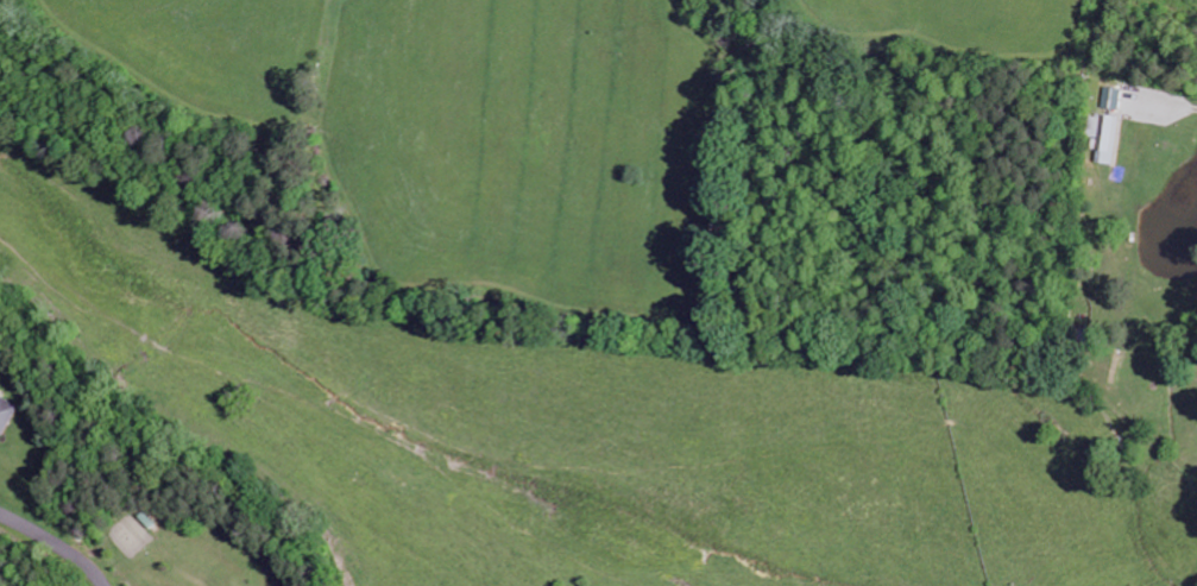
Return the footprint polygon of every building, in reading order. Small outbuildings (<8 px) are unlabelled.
[(1102,108),(1119,110),(1121,90),(1104,88),(1102,108)] [(1118,117),(1089,114),(1087,137),(1098,137),(1095,163),(1113,165),(1118,117)] [(4,439),(21,408),(0,396),(0,436),(4,439)]
